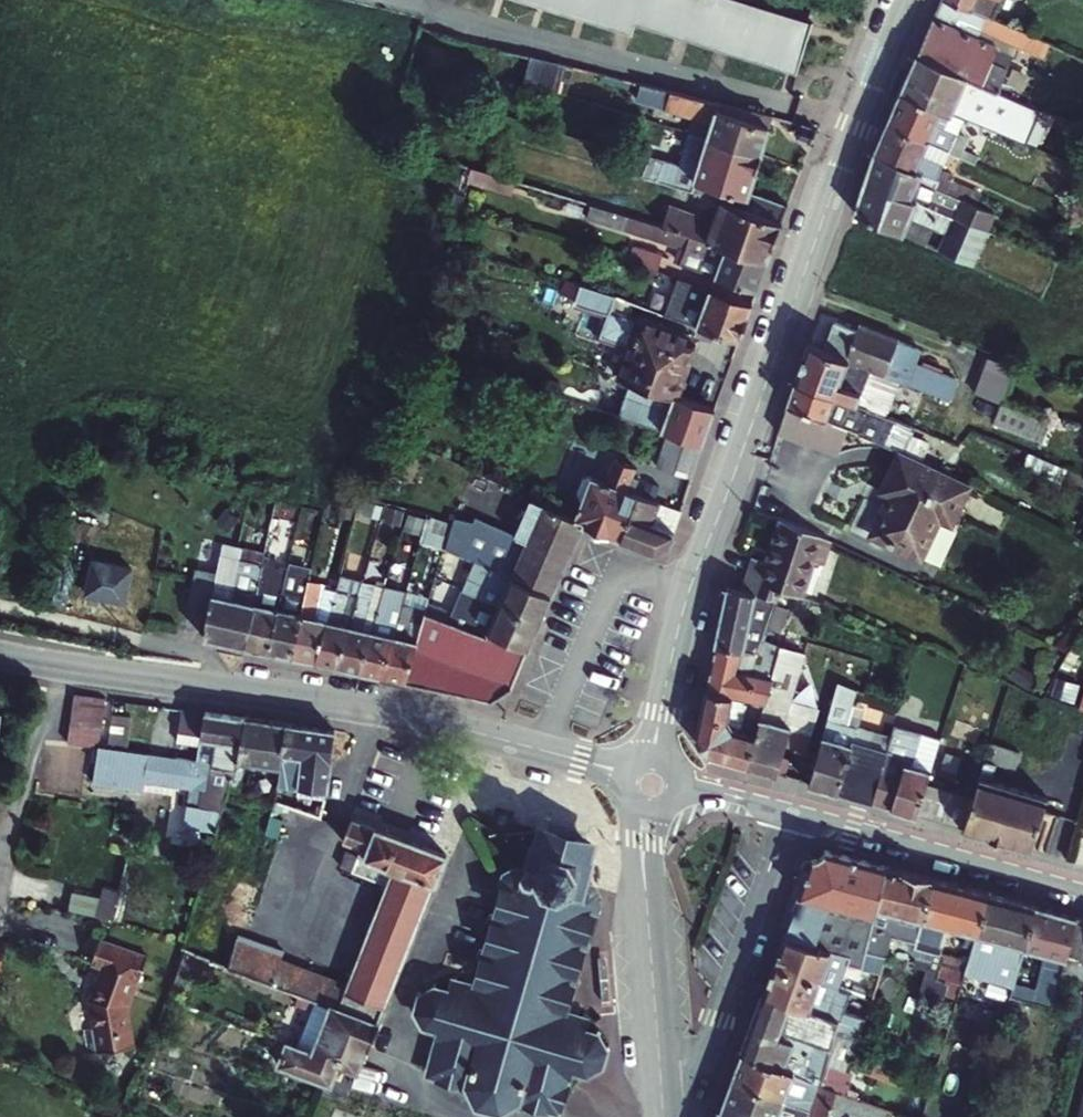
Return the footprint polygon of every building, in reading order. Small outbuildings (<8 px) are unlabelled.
[(627,32),(631,20),(793,71),(807,26),(726,0),(523,0),(627,32)] [(909,55),(986,89),(991,90),(1000,69),(986,62),(991,48),(966,36),(969,27),(1039,59),(1045,46),(1000,26),(982,17),(944,0),(933,0),(909,55)] [(982,17),(990,0),(944,0),(982,17)] [(522,51),(505,46),(502,60),(519,64),(522,51)] [(545,88),(553,60),(522,51),(519,64),(513,87),(543,95),(545,88)] [(899,76),(893,92),(945,114),(947,110),(970,121),(974,122),(986,89),(909,55),(899,76)] [(764,116),(632,81),(626,104),(684,120),(680,133),(704,141),(753,155),(764,116)] [(881,121),(922,139),(942,148),(941,151),(955,157),(970,121),(947,110),(945,114),(893,92),(881,121)] [(871,145),(869,151),(933,179),(931,182),(958,196),(961,188),(931,174),(937,160),(917,152),(922,139),(881,121),(871,145)] [(810,128),(794,124),(789,127),(788,132),(789,135),(792,139),(805,143),(810,128)] [(718,189),(716,196),(776,221),(782,205),(743,191),(753,155),(704,141),(680,133),(671,166),(626,151),(624,156),(636,160),(633,172),(684,188),(687,178),(718,189)] [(942,148),(922,139),(917,152),(937,160),(941,151),(942,148)] [(869,151),(859,181),(941,211),(950,215),(958,196),(931,182),(933,179),(869,151)] [(636,160),(624,156),(620,168),(633,172),(636,160)] [(715,198),(716,196),(718,189),(687,178),(684,188),(715,198)] [(933,251),(963,264),(979,228),(950,215),(948,221),(939,218),(941,211),(859,181),(849,212),(896,234),(902,217),(940,234),(933,251)] [(668,227),(672,228),(701,238),(762,261),(776,221),(716,196),(715,198),(709,216),(662,201),(660,208),(655,223),(668,227)] [(958,196),(950,215),(979,228),(987,210),(958,196)] [(610,210),(585,202),(581,217),(606,224),(610,210)] [(641,219),(655,223),(660,208),(646,203),(641,219)] [(610,210),(606,224),(668,242),(672,228),(668,227),(655,223),(641,219),(610,210)] [(950,215),(941,211),(939,218),(948,221),(950,215)] [(701,238),(672,228),(668,242),(678,246),(682,248),(677,264),(751,290),(755,281),(762,261),(701,238)] [(632,246),(626,262),(652,270),(658,254),(632,246)] [(673,262),(677,264),(682,248),(678,246),(673,262)] [(747,302),(673,277),(661,313),(732,339),(733,339),(747,302)] [(607,292),(575,282),(570,300),(602,311),(595,332),(628,344),(617,375),(632,381),(669,393),(688,337),(628,316),(632,302),(607,292)] [(895,378),(901,381),(909,359),(913,348),(853,325),(851,331),(829,322),(819,348),(895,378)] [(881,414),(895,378),(819,348),(804,341),(797,361),(791,378),(881,414)] [(953,377),(909,359),(901,381),(918,388),(946,398),(953,377)] [(996,404),(1014,369),(986,359),(967,393),(996,404)] [(791,378),(783,403),(842,427),(881,443),(892,419),(881,414),(791,378)] [(709,406),(669,393),(632,381),(620,417),(647,426),(665,432),(697,442),(709,406)] [(778,416),(774,432),(833,452),(842,427),(783,403),(778,416)] [(697,442),(665,432),(655,465),(685,475),(697,442)] [(973,486),(903,454),(885,494),(893,498),(889,508),(939,531),(943,522),(955,526),(973,486)] [(575,498),(569,514),(576,518),(575,521),(616,536),(631,494),(625,492),(633,467),(606,457),(597,480),(583,475),(575,476),(570,488),(575,498)] [(474,531),(556,565),(575,521),(576,518),(569,514),(526,494),(511,532),(468,514),(466,519),(475,521),(474,531)] [(631,494),(616,536),(652,549),(662,543),(670,522),(657,516),(653,525),(645,522),(652,502),(631,494)] [(674,509),(652,502),(645,522),(653,525),(657,516),(670,522),(674,509)] [(282,510),(266,507),(264,517),(280,521),(282,510)] [(939,531),(889,508),(875,538),(924,561),(939,531)] [(545,591),(556,565),(474,531),(475,521),(466,519),(445,514),(421,509),(413,537),(437,544),(468,557),(545,591)] [(771,584),(793,593),(801,569),(815,573),(827,540),(777,519),(762,560),(749,556),(736,589),(724,585),(711,643),(754,653),(757,639),(767,600),(771,584)] [(234,550),(256,556),(257,549),(261,534),(239,528),(234,549),(234,550)] [(239,638),(255,561),(256,556),(234,550),(234,549),(215,541),(210,565),(191,560),(184,596),(202,600),(196,629),(205,631),(239,638)] [(122,557),(86,547),(78,583),(116,592),(122,557)] [(282,555),(257,549),(256,556),(255,561),(267,564),(279,567),(282,555)] [(545,591),(468,557),(458,583),(534,617),(545,591)] [(267,564),(255,561),(239,638),(263,644),(275,589),(262,586),(265,573),(267,564)] [(267,564),(265,573),(277,576),(279,567),(267,564)] [(287,649),(303,571),(279,567),(277,576),(275,589),(263,644),(287,649)] [(287,649),(309,654),(321,612),(309,609),(316,575),(303,571),(287,649)] [(321,612),(309,654),(333,659),(347,610),(353,589),(329,583),(321,612)] [(421,605),(420,608),(481,631),(483,626),(523,643),(534,617),(458,583),(448,605),(423,596),(421,605)] [(788,608),(793,593),(771,584),(767,600),(788,608)] [(365,592),(353,589),(347,610),(333,659),(351,663),(374,594),(365,592)] [(374,594),(351,663),(374,668),(397,599),(374,594)] [(397,599),(374,668),(400,674),(420,608),(421,605),(397,599)] [(481,631),(420,608),(400,674),(500,695),(523,643),(483,626),(481,631)] [(742,763),(777,644),(757,639),(754,653),(711,643),(691,732),(702,752),(742,763)] [(771,771),(803,665),(807,652),(777,644),(742,763),(771,771)] [(1082,674),(1072,706),(1082,709),(1082,675),(1082,674)] [(834,679),(832,687),(847,692),(849,683),(834,679)] [(839,718),(847,692),(832,687),(804,780),(867,798),(887,733),(839,718)] [(98,692),(67,688),(61,737),(92,741),(98,692)] [(170,735),(192,738),(197,705),(174,702),(170,735)] [(218,787),(223,768),(226,768),(238,711),(197,705),(192,738),(190,754),(141,747),(139,764),(137,776),(184,783),(176,820),(208,827),(216,795),(218,787)] [(218,787),(236,789),(243,757),(273,761),(280,717),(238,711),(226,768),(223,768),(218,787)] [(891,721),(915,729),(935,735),(938,727),(894,712),(891,721)] [(320,783),(327,724),(280,717),(273,761),(271,770),(279,770),(279,765),(292,766),(290,778),(320,783)] [(905,762),(915,729),(891,721),(887,733),(867,798),(954,825),(963,794),(920,782),(924,768),(905,762)] [(935,735),(915,729),(905,762),(924,768),(935,735)] [(89,757),(139,764),(141,747),(92,741),(89,757)] [(963,794),(954,825),(1025,846),(1041,796),(981,777),(986,759),(975,756),(963,794)] [(139,764),(89,757),(86,776),(111,780),(135,784),(137,776),(139,764)] [(271,770),(270,775),(290,778),(292,766),(279,765),(279,770),(271,770)] [(269,781),(267,794),(280,799),(283,784),(269,781)] [(295,785),(290,802),(311,809),(314,801),(317,792),(295,785)] [(378,878),(384,861),(428,876),(438,849),(343,813),(335,833),(354,840),(351,849),(344,865),(378,878)] [(535,824),(531,836),(579,851),(583,839),(535,824)] [(492,1099),(509,1092),(549,1104),(564,1060),(574,1063),(576,1070),(581,1068),(580,1063),(588,1057),(592,1060),(595,1056),(591,1053),(593,1045),(599,1043),(598,1038),(593,1039),(588,1030),(592,1027),(589,1023),(584,1026),(574,1023),(579,1007),(574,1006),(572,1011),(555,1006),(565,975),(569,976),(571,971),(566,969),(575,939),(580,941),(582,936),(576,934),(585,906),(591,908),(592,902),(587,901),(588,896),(583,880),(575,877),(582,852),(579,851),(531,836),(530,836),(523,859),(519,858),(516,868),(509,866),(501,870),(498,878),(492,877),(491,883),(496,884),(489,908),(484,906),(482,911),(488,913),(478,943),(473,941),(472,946),(477,948),(467,980),(451,975),(453,969),(448,967),(443,983),(432,979),(429,975),(425,977),(427,981),(417,985),(412,982),(408,986),(413,990),(411,996),(404,997),(406,1003),(411,1001),(415,1011),(412,1015),(415,1019),(419,1016),(430,1019),(425,1037),(428,1038),(420,1065),(460,1077),(465,1091),(462,1095),(466,1098),(469,1094),(485,1099),(488,1106),(494,1104),(492,1099)] [(333,860),(344,865),(351,849),(339,844),(333,860)] [(862,952),(880,864),(816,846),(805,858),(777,933),(844,957),(842,962),(858,968),(862,952)] [(280,948),(233,930),(225,961),(241,967),(265,976),(289,985),(294,987),(372,1016),(428,876),(384,861),(378,878),(341,981),(277,956),(280,948)] [(862,952),(882,958),(887,933),(913,940),(926,876),(880,864),(862,952)] [(946,926),(973,935),(986,892),(926,876),(913,940),(911,948),(926,953),(929,944),(939,947),(946,926)] [(106,916),(118,887),(102,882),(97,894),(70,886),(65,904),(90,911),(95,913),(106,916)] [(1019,944),(1030,904),(986,892),(973,935),(961,974),(1007,987),(1009,981),(1019,944)] [(1030,904),(1019,944),(1039,950),(1030,987),(1026,1000),(1048,1006),(1065,939),(1082,945),(1082,919),(1030,904)] [(119,1003),(121,1003),(141,950),(94,932),(85,956),(97,961),(85,994),(89,1020),(76,1022),(80,1047),(125,1039),(119,1003)] [(777,933),(767,961),(854,994),(856,988),(852,986),(858,968),(842,962),(844,957),(777,933)] [(924,970),(927,961),(919,959),(916,967),(924,970)] [(767,961),(758,987),(823,1012),(830,991),(852,999),(854,994),(767,961)] [(931,965),(930,993),(958,994),(959,966),(931,965)] [(284,996),(289,985),(265,976),(261,987),(276,993),(284,996)] [(1007,987),(1005,995),(1021,999),(1024,985),(1009,981),(1007,987)] [(1026,1000),(1030,987),(1024,985),(1021,999),(1026,1000)] [(372,1016),(294,987),(290,996),(307,1003),(293,1037),(281,1033),(273,1056),(324,1074),(330,1058),(350,1065),(360,1038),(365,1039),(374,1017),(372,1016)] [(823,1012),(758,987),(735,1047),(803,1073),(808,1059),(782,1050),(787,1035),(781,1032),(784,1026),(816,1038),(808,1059),(821,1064),(820,1069),(842,1077),(856,1036),(835,1027),(838,1018),(823,1012)] [(725,1074),(806,1104),(802,1114),(809,1116),(821,1116),(833,1084),(803,1073),(735,1047),(725,1074)] [(725,1074),(710,1116),(809,1116),(802,1114),(806,1104),(725,1074)]
